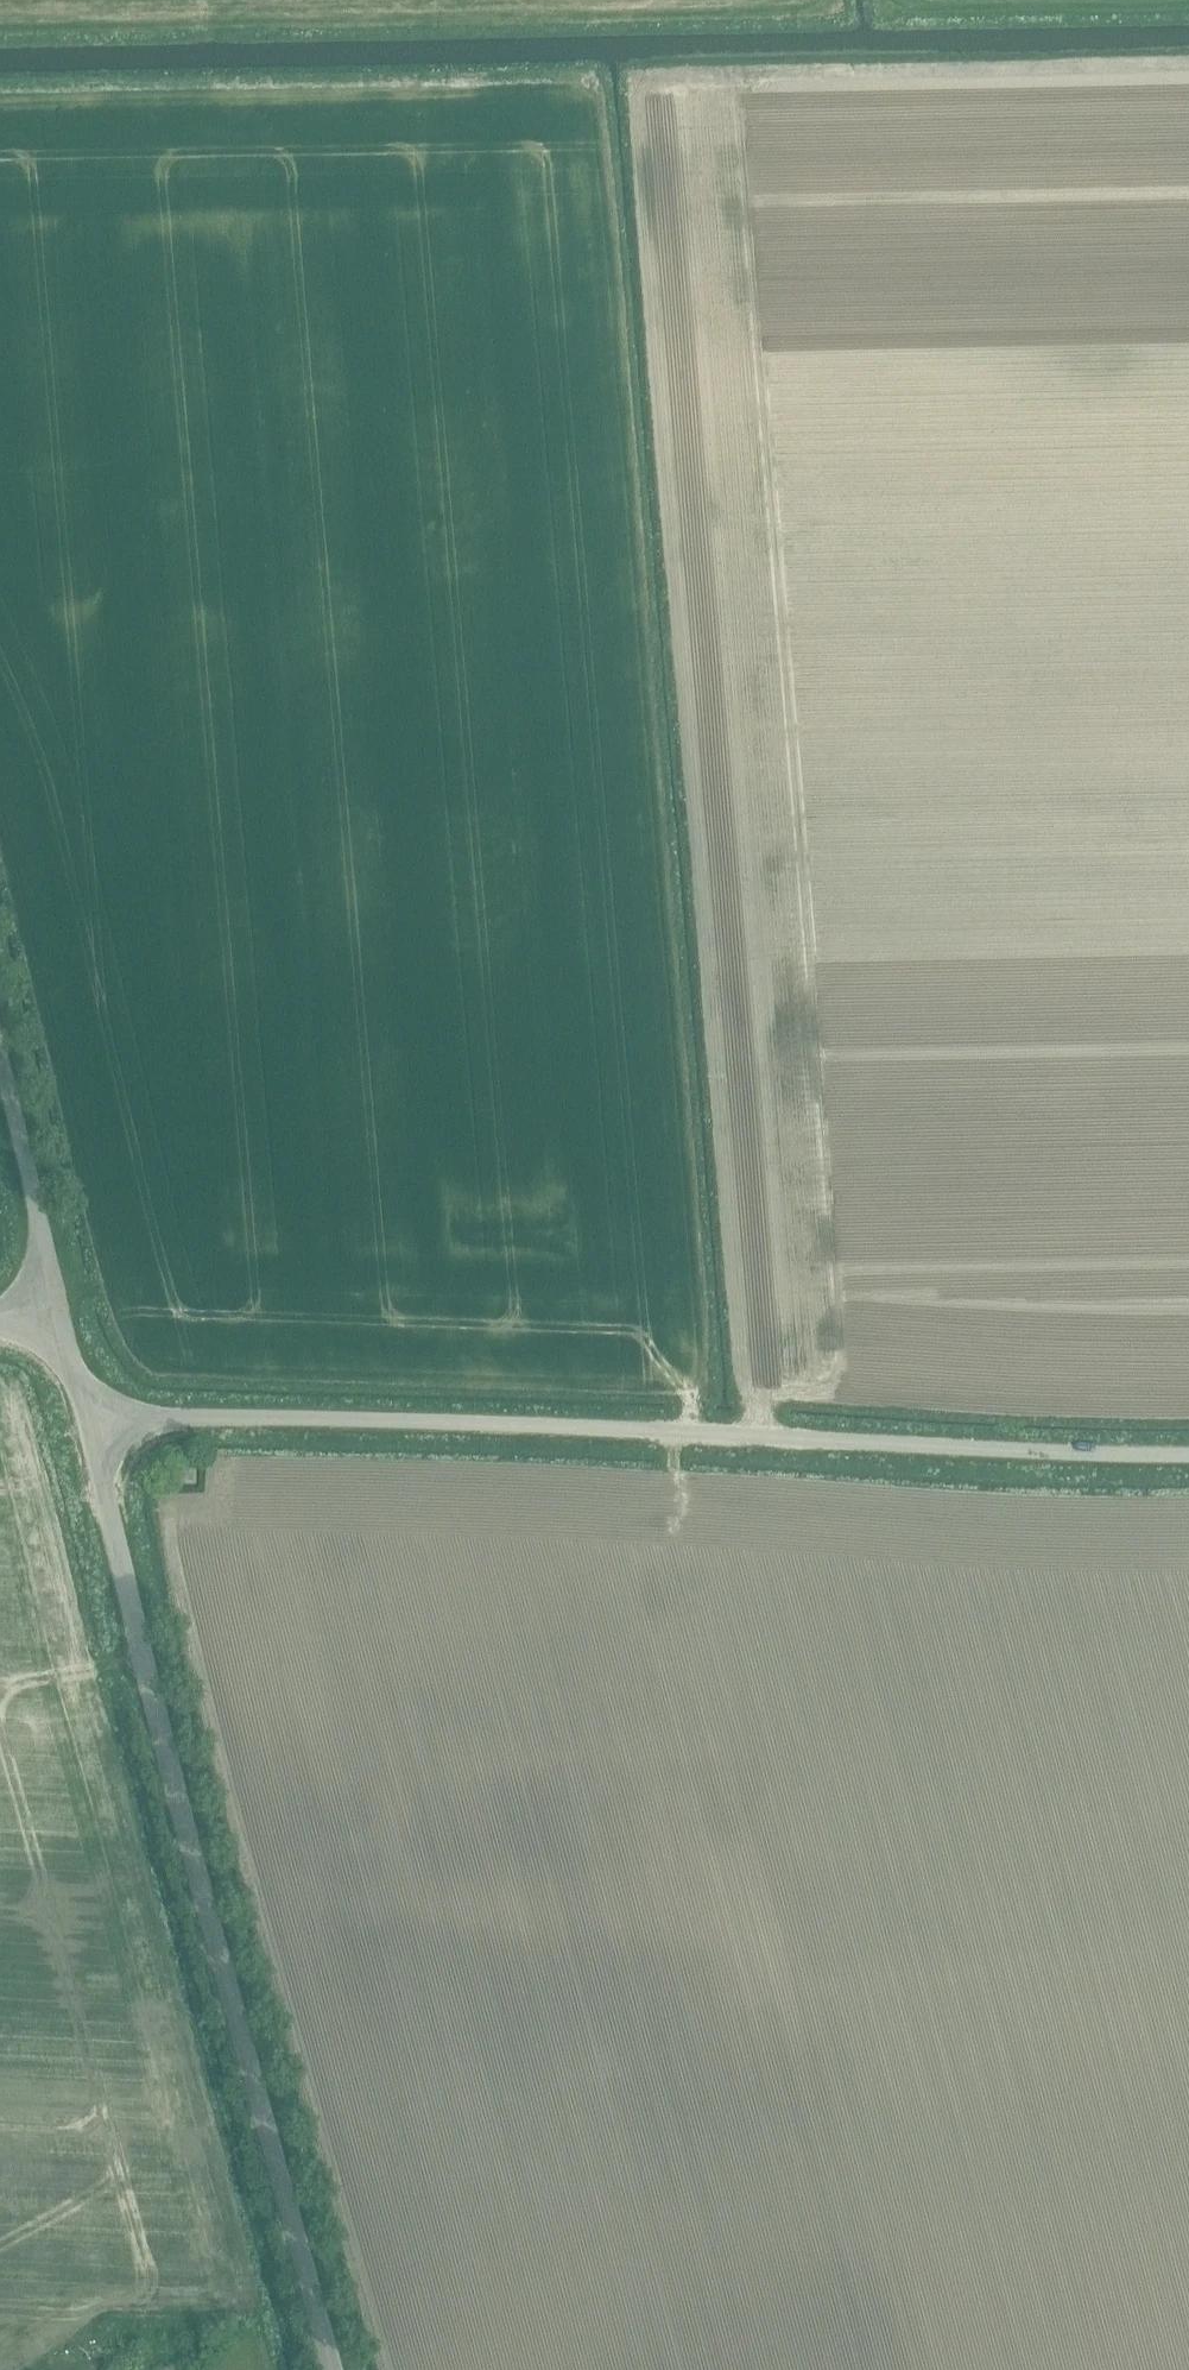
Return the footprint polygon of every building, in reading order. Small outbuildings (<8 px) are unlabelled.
[(193,1475),(173,1475),(173,1483),(193,1483),(193,1475)]
